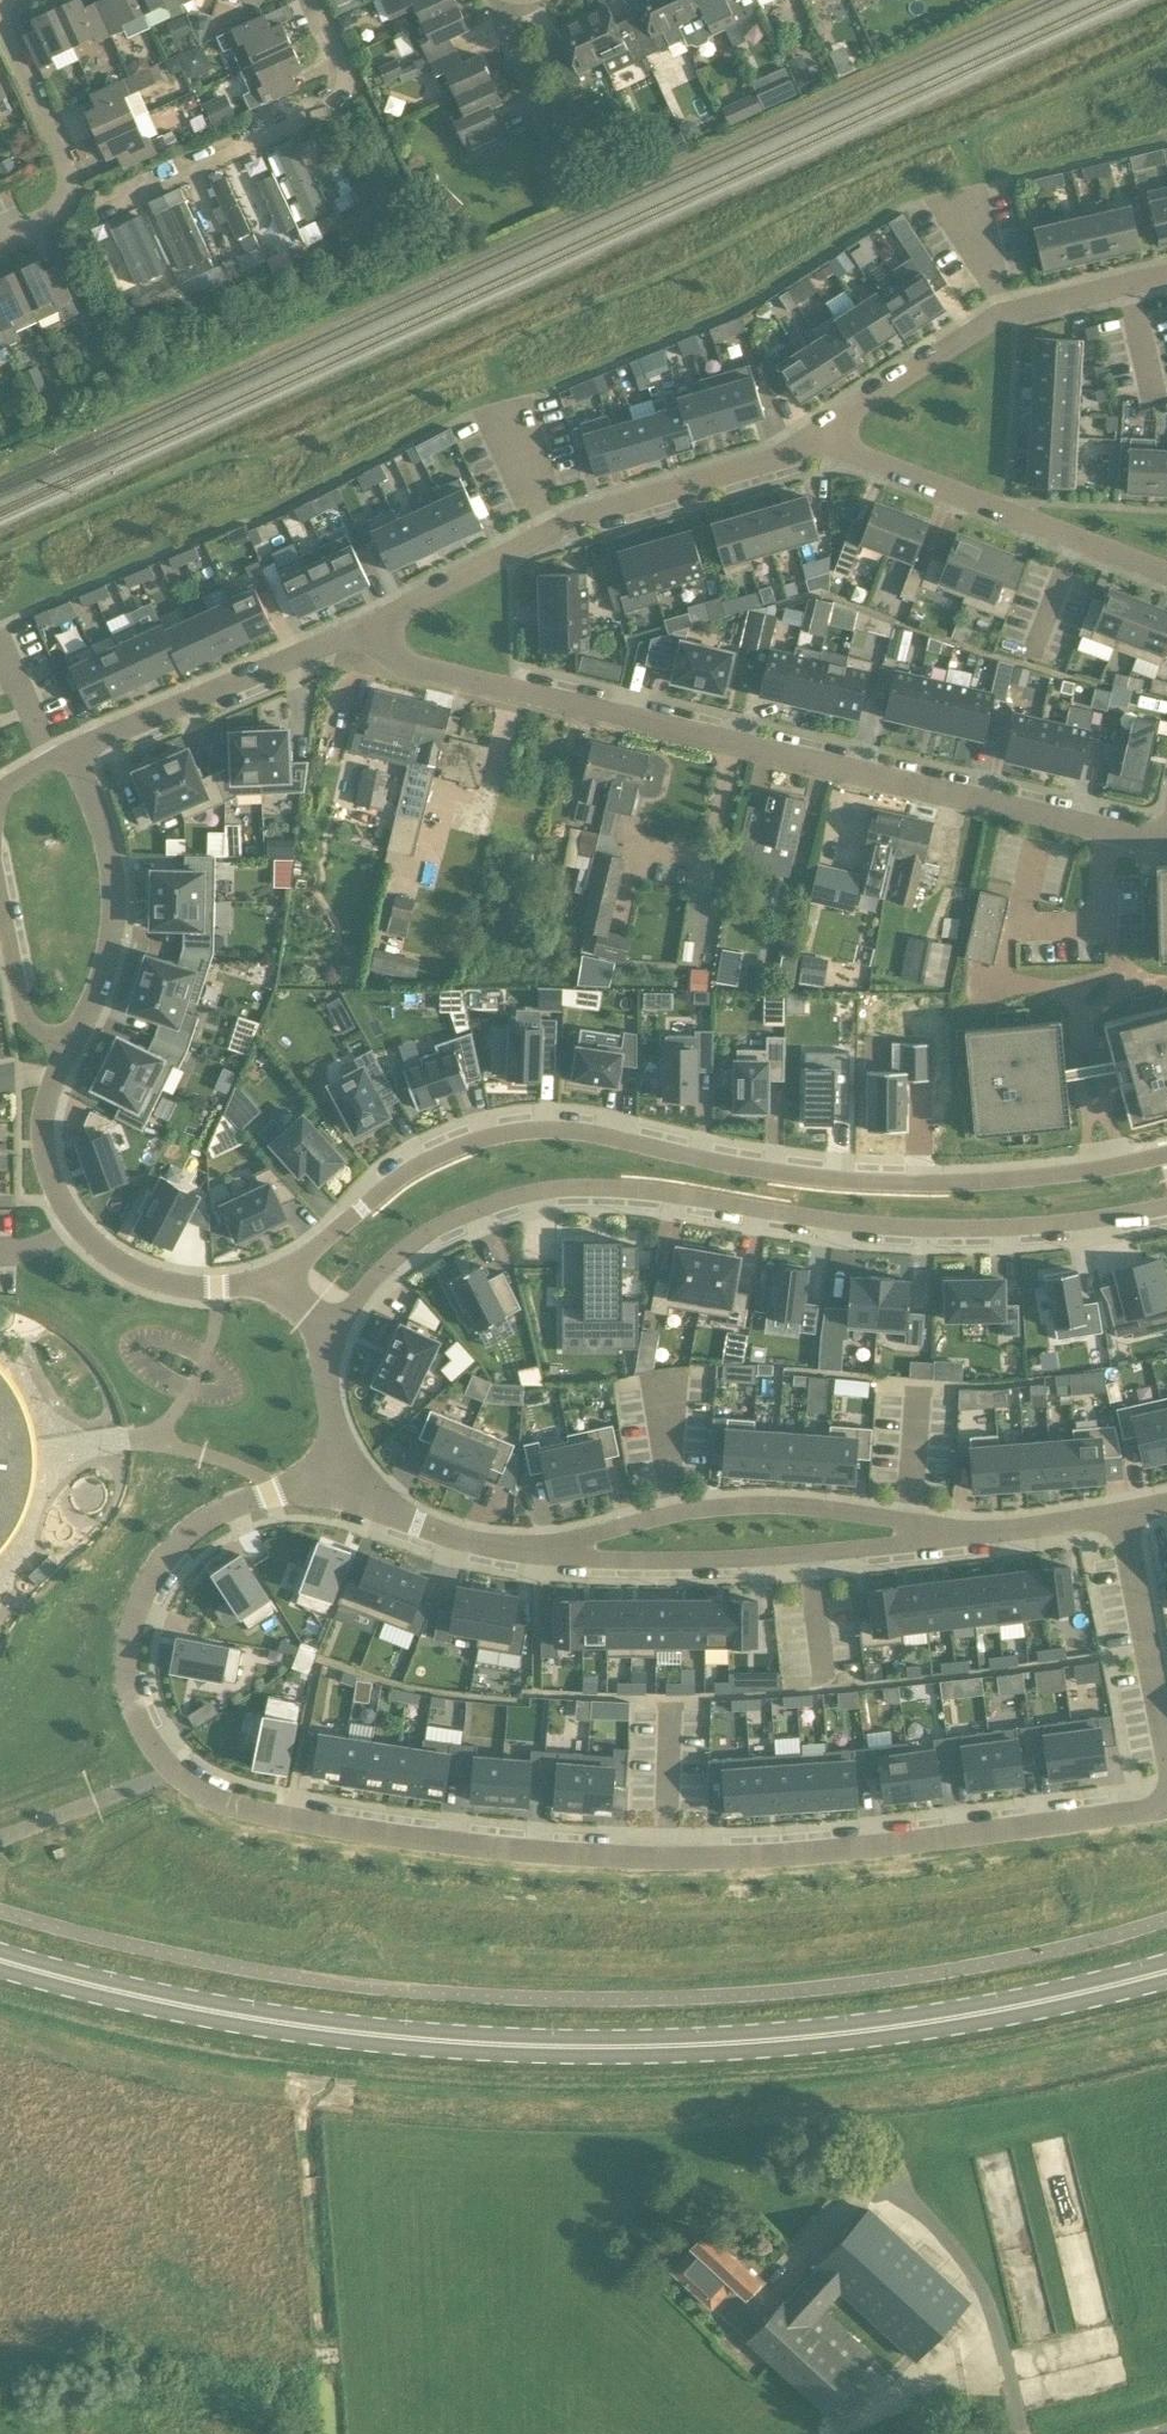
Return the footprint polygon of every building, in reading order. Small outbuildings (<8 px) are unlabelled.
[(111,35),(95,2),(83,8),(79,0),(72,0),(55,8),(73,46),(94,36),(96,42),(111,35)] [(144,13),(138,0),(99,0),(95,2),(111,35),(124,29),(128,37),(151,27),(144,13)] [(144,13),(165,4),(167,9),(182,2),(181,0),(138,0),(144,13)] [(406,11),(415,7),(421,21),(457,5),(454,0),(382,0),(390,18),(406,11)] [(628,19),(645,56),(669,45),(663,33),(677,26),(665,0),(634,0),(640,13),(628,19)] [(677,26),(678,26),(687,45),(690,44),(697,46),(707,41),(710,35),(714,33),(712,28),(722,23),(711,0),(665,0),(677,26)] [(737,24),(739,23),(760,6),(757,0),(711,0),(722,23),(723,23),(733,46),(746,41),(737,24)] [(602,61),(603,61),(609,74),(634,63),(633,62),(645,56),(628,19),(616,24),(606,4),(581,16),(602,61)] [(414,62),(417,68),(456,50),(450,37),(468,29),(457,5),(421,21),(428,36),(419,40),(426,56),(414,62)] [(51,56),(73,46),(55,8),(32,18),(37,29),(24,35),(39,68),(54,61),(51,56)] [(189,28),(204,34),(211,16),(196,10),(189,28)] [(231,47),(241,69),(291,46),(281,23),(271,28),(265,14),(217,36),(224,50),(231,47)] [(581,81),(578,72),(602,61),(581,16),(556,28),(559,36),(547,41),(568,87),(581,81)] [(180,52),(190,76),(212,68),(203,43),(180,52)] [(250,108),(265,102),(298,87),(292,73),(302,69),(291,46),(241,69),(251,91),(244,94),(250,108)] [(420,74),(432,68),(439,84),(449,80),(455,95),(490,79),(479,55),(462,63),(456,50),(417,68),(420,74)] [(805,55),(787,60),(795,85),(813,80),(805,55)] [(384,80),(385,82),(404,73),(397,58),(378,67),(379,69),(372,72),(377,83),(384,80)] [(86,112),(96,135),(148,111),(138,88),(162,78),(157,65),(123,79),(90,94),(96,108),(86,112)] [(755,79),(765,106),(797,94),(787,67),(755,79)] [(450,115),(468,154),(504,138),(490,107),(501,102),(490,79),(455,95),(462,110),(450,115)] [(730,123),(764,108),(755,90),(722,106),(730,123)] [(203,103),(213,125),(236,115),(226,93),(203,103)] [(156,151),(149,137),(158,133),(148,111),(96,135),(107,158),(117,153),(123,167),(156,151)] [(302,140),(277,151),(308,220),(333,208),(302,140)] [(1109,162),(1095,165),(1098,177),(1112,174),(1109,162)] [(1098,177),(1095,165),(1081,168),(1084,180),(1098,177)] [(255,169),(238,176),(261,231),(278,223),(255,169)] [(1061,173),(1047,176),(1050,188),(1064,185),(1061,173)] [(1047,176),(1033,179),(1036,192),(1050,188),(1047,176)] [(228,180),(211,187),(236,243),(253,235),(228,180)] [(1147,191),(1159,243),(1166,241),(1166,186),(1147,191)] [(315,221),(321,234),(345,223),(366,213),(355,191),(335,201),(339,210),(315,221)] [(176,206),(156,216),(182,273),(202,264),(176,206)] [(1131,206),(1106,212),(1116,253),(1140,247),(1131,206)] [(1106,212),(1082,217),(1092,259),(1116,253),(1106,212)] [(1082,217),(1057,223),(1067,265),(1092,259),(1082,217)] [(1067,265),(1057,223),(1034,229),(1043,270),(1067,265)] [(134,232),(115,241),(137,290),(156,282),(134,232)] [(892,271),(901,286),(924,321),(945,308),(922,273),(934,265),(915,235),(903,243),(912,257),(892,271)] [(220,265),(226,278),(265,260),(259,247),(220,265)] [(841,277),(855,267),(845,252),(831,262),(841,277)] [(78,313),(71,298),(55,265),(42,271),(37,261),(15,271),(37,320),(60,310),(64,319),(78,313)] [(185,297),(226,278),(220,265),(179,284),(185,297)] [(37,320),(15,271),(0,278),(0,332),(6,346),(19,340),(15,330),(37,320)] [(818,291),(809,278),(789,291),(798,304),(818,291)] [(140,317),(185,297),(179,284),(158,294),(155,289),(132,300),(140,317)] [(903,335),(924,321),(901,286),(881,299),(878,293),(877,294),(903,335)] [(856,307),(879,343),(899,330),(903,335),(877,294),(856,307)] [(879,343),(856,307),(835,321),(862,362),(863,361),(859,355),(879,343)] [(818,340),(841,375),(862,362),(835,321),(832,317),(812,330),(818,340)] [(1095,325),(1086,328),(1089,340),(1098,337),(1095,325)] [(723,339),(718,326),(709,329),(715,343),(723,339)] [(701,349),(695,335),(686,339),(692,352),(701,349)] [(1034,362),(1082,365),(1083,340),(1035,337),(1034,362)] [(683,356),(692,352),(686,339),(677,343),(683,356)] [(841,375),(818,340),(800,352),(793,342),(790,344),(819,389),(841,375)] [(773,397),(790,386),(800,401),(819,389),(790,344),(759,364),(773,397)] [(638,359),(644,373),(653,369),(647,356),(638,359)] [(635,376),(644,373),(638,359),(630,363),(635,376)] [(1032,387),(1080,390),(1082,365),(1034,362),(1032,387)] [(1104,364),(1095,366),(1098,378),(1107,376),(1104,364)] [(749,365),(724,372),(739,425),(764,418),(749,365)] [(724,372),(700,379),(715,432),(739,425),(724,372)] [(608,388),(602,375),(593,378),(599,392),(608,388)] [(590,396),(599,392),(593,378),(584,382),(590,396)] [(702,391),(679,398),(693,447),(694,447),(692,439),(715,432),(700,379),(699,380),(702,391)] [(1031,412),(1079,414),(1080,390),(1032,387),(1031,412)] [(1105,388),(1095,391),(1098,402),(1108,400),(1105,388)] [(669,454),(693,447),(679,398),(677,398),(679,406),(668,409),(664,395),(653,399),(657,412),(669,454)] [(657,412),(632,420),(645,461),(669,454),(657,412)] [(1030,436),(1078,439),(1079,414),(1031,412),(1030,436)] [(607,415),(605,416),(620,469),(645,461),(632,420),(610,426),(607,415)] [(1116,431),(1117,416),(1107,415),(1106,430),(1116,431)] [(620,469),(605,416),(580,423),(595,476),(620,469)] [(1030,436),(1028,461),(1076,464),(1078,439),(1030,436)] [(415,447),(421,459),(430,455),(423,442),(415,447)] [(421,459),(415,447),(406,451),(413,464),(421,459)] [(1152,493),(1154,450),(1128,449),(1126,492),(1152,493)] [(1110,450),(1109,465),(1119,465),(1120,451),(1110,450)] [(1154,450),(1152,493),(1166,494),(1166,451),(1154,450)] [(1076,464),(1028,461),(1027,485),(1075,488),(1076,464)] [(372,469),(378,482),(387,478),(380,465),(372,469)] [(1119,465),(1109,465),(1108,479),(1118,479),(1119,465)] [(378,482),(372,469),(363,474),(370,486),(378,482)] [(460,478),(436,489),(459,539),(483,528),(460,478)] [(436,549),(459,539),(436,489),(434,489),(439,500),(418,510),(436,549)] [(807,496),(784,503),(796,544),(818,537),(807,496)] [(303,505),(309,518),(318,514),(311,501),(303,505)] [(887,553),(902,512),(875,502),(860,543),(887,553)] [(771,551),(796,544),(784,503),(759,510),(771,551)] [(309,518),(303,505),(294,510),(301,523),(309,518)] [(392,509),(390,510),(413,560),(436,549),(418,510),(397,519),(392,509)] [(390,571),(413,560),(390,510),(366,521),(390,571)] [(759,510),(734,517),(749,569),(752,568),(748,557),(771,551),(759,510)] [(929,522),(902,512),(887,553),(914,563),(929,522)] [(749,569),(734,517),(711,524),(726,576),(749,569)] [(262,541),(256,528),(248,532),(254,545),(262,541)] [(691,530),(667,537),(680,583),(704,576),(691,530)] [(946,563),(931,558),(925,573),(920,586),(936,592),(938,587),(964,597),(985,542),(958,532),(946,563)] [(346,534),(322,545),(346,595),(370,584),(346,534)] [(655,590),(680,583),(667,537),(642,544),(655,590)] [(1014,553),(985,542),(964,597),(962,602),(1005,618),(1016,590),(1002,585),(1014,553)] [(845,543),(834,571),(849,576),(859,548),(845,543)] [(655,590),(642,544),(617,551),(630,597),(655,590)] [(299,556),(323,606),(346,595),(322,545),(299,556)] [(182,553),(186,562),(199,557),(195,548),(182,553)] [(169,559),(172,568),(186,562),(182,553),(169,559)] [(323,606),(299,556),(275,567),(299,617),(323,606)] [(137,572),(141,581),(154,576),(150,567),(137,572)] [(911,568),(900,596),(914,601),(925,573),(911,568)] [(828,570),(803,578),(807,590),(818,586),(827,589),(828,570)] [(128,587),(141,581),(137,572),(124,578),(128,587)] [(539,600),(588,599),(587,573),(538,574),(539,600)] [(229,600),(248,640),(273,628),(252,583),(227,595),(229,600)] [(616,584),(607,587),(615,612),(624,610),(616,584)] [(759,589),(763,604),(775,600),(771,585),(759,589)] [(106,586),(92,591),(96,600),(109,594),(106,586)] [(1078,634),(1113,647),(1132,597),(1109,588),(1103,603),(1092,599),(1078,634)] [(96,600),(92,591),(79,597),(83,606),(96,600)] [(727,614),(743,609),(739,596),(723,601),(727,614)] [(721,597),(706,601),(708,608),(712,620),(726,616),(721,597)] [(1113,647),(1137,656),(1156,606),(1132,597),(1113,647)] [(539,600),(540,625),(588,624),(588,599),(539,600)] [(208,610),(227,650),(248,640),(229,600),(208,610)] [(1137,656),(1160,665),(1166,646),(1166,610),(1156,606),(1137,656)] [(38,625),(51,619),(47,610),(34,616),(38,625)] [(186,620),(205,660),(227,650),(208,610),(186,620)] [(892,623),(857,610),(853,630),(888,638),(892,623)] [(181,671),(183,670),(165,630),(160,619),(138,629),(159,674),(179,665),(181,671)] [(168,628),(165,630),(183,670),(205,660),(186,620),(168,628)] [(134,686),(159,674),(138,629),(135,624),(111,635),(116,645),(134,686)] [(589,650),(588,624),(540,625),(541,651),(589,650)] [(895,624),(888,655),(907,659),(914,628),(895,624)] [(652,638),(646,664),(666,668),(668,658),(678,660),(673,681),(723,693),(732,653),(683,642),(685,635),(673,632),(652,638)] [(89,707),(114,695),(96,655),(91,644),(65,656),(89,707)] [(114,695),(134,686),(116,645),(96,655),(114,695)] [(810,708),(821,661),(822,653),(798,647),(796,655),(785,702),(810,708)] [(785,702),(796,655),(770,649),(759,696),(785,702)] [(621,665),(582,655),(578,671),(617,681),(621,665)] [(848,656),(846,667),(834,713),(859,719),(872,661),(848,656)] [(821,661),(810,708),(834,713),(846,667),(821,661)] [(910,723),(921,677),(895,671),(884,717),(910,723)] [(1115,673),(1112,684),(1112,685),(1126,688),(1129,676),(1115,673)] [(1144,680),(1129,676),(1126,688),(1127,688),(1141,691),(1144,680)] [(921,677),(910,723),(935,729),(946,682),(921,677)] [(946,682),(935,729),(960,735),(971,688),(946,682)] [(971,688),(960,735),(984,740),(994,693),(971,688)] [(392,695),(376,692),(366,737),(357,734),(353,753),(408,765),(410,760),(414,742),(423,702),(392,695)] [(449,742),(442,740),(450,709),(423,702),(414,742),(410,760),(420,763),(420,762),(435,766),(435,767),(443,769),(441,776),(460,781),(459,784),(479,789),(489,746),(450,736),(449,742)] [(1004,760),(1030,766),(1041,719),(1015,713),(1004,760)] [(1113,755),(1106,784),(1142,792),(1158,722),(1133,716),(1124,757),(1113,755)] [(1066,725),(1041,719),(1030,766),(1055,771),(1066,725)] [(259,725),(262,794),(304,792),(308,761),(292,762),(291,727),(281,728),(281,724),(259,725)] [(229,767),(214,773),(226,801),(237,797),(237,795),(262,794),(259,725),(237,726),(238,729),(227,730),(229,767)] [(1066,725),(1055,771),(1079,777),(1090,730),(1066,725)] [(597,804),(601,786),(610,788),(619,749),(590,742),(581,781),(582,781),(574,819),(591,823),(595,804),(597,804)] [(159,756),(181,811),(184,819),(226,801),(214,773),(202,778),(189,746),(180,750),(179,747),(159,756)] [(660,760),(647,757),(648,756),(619,749),(610,788),(599,835),(612,838),(618,810),(634,814),(639,791),(652,794),(658,791),(664,767),(660,760)] [(153,822),(181,811),(159,756),(139,764),(140,767),(131,771),(144,802),(133,807),(140,825),(152,820),(153,822)] [(408,765),(402,789),(388,850),(414,856),(434,767),(410,760),(408,765)] [(363,769),(355,803),(383,810),(391,775),(363,769)] [(752,858),(756,840),(794,849),(805,802),(767,793),(763,808),(749,805),(737,855),(752,858)] [(876,810),(867,849),(861,875),(818,864),(809,900),(853,911),(858,891),(884,897),(895,855),(898,856),(907,818),(876,810)] [(907,818),(898,856),(906,858),(903,870),(921,875),(919,881),(935,884),(939,866),(924,862),(933,824),(907,818)] [(242,855),(243,828),(210,827),(209,854),(242,855)] [(595,854),(594,853),(598,833),(582,829),(578,851),(579,851),(575,867),(580,868),(578,880),(587,881),(589,870),(591,870),(595,854)] [(275,856),(294,858),(296,838),(268,838),(267,856),(275,856)] [(581,923),(608,929),(626,858),(599,852),(581,923)] [(146,899),(214,900),(215,856),(185,855),(184,868),(150,868),(150,878),(147,877),(146,899)] [(275,856),(274,885),(291,886),(294,858),(275,856)] [(1165,867),(1165,887),(1159,888),(1159,890),(1157,890),(1158,937),(1160,937),(1160,940),(1166,939),(1166,952),(1166,867),(1165,867)] [(913,906),(919,881),(921,875),(903,870),(895,902),(913,906)] [(964,958),(993,965),(1009,897),(980,890),(964,958)] [(415,900),(396,895),(387,932),(407,936),(415,900)] [(183,948),(213,952),(214,900),(146,899),(146,921),(149,921),(149,931),(183,932),(183,948)] [(434,941),(442,910),(425,906),(417,937),(434,941)] [(599,929),(593,954),(626,962),(631,937),(599,929)] [(900,977),(943,986),(952,945),(909,936),(900,977)] [(421,958),(376,947),(370,968),(417,979),(421,958)] [(133,982),(189,1001),(197,1003),(213,952),(183,948),(178,963),(145,952),(142,962),(139,961),(133,982)] [(722,950),(716,982),(738,986),(744,953),(722,950)] [(801,981),(827,983),(829,955),(803,953),(801,981)] [(581,957),(576,987),(608,987),(612,965),(581,957)] [(342,964),(339,980),(355,984),(358,966),(342,964)] [(189,1001),(133,982),(126,1002),(129,1003),(126,1012),(159,1023),(154,1036),(187,1049),(198,1017),(185,1013),(189,1001)] [(562,987),(536,987),(536,1009),(562,1010),(561,1002),(562,987)] [(601,989),(562,987),(561,1002),(598,1008),(601,989)] [(462,989),(440,989),(441,1010),(450,1010),(458,1032),(471,1026),(462,989)] [(786,992),(766,992),(765,1022),(785,1023),(786,992)] [(341,998),(328,1004),(334,1016),(347,1009),(341,998)] [(1121,1088),(1128,1112),(1129,1112),(1131,1117),(1151,1112),(1152,1119),(1154,1118),(1155,1120),(1166,1117),(1166,1007),(1128,1018),(1128,1019),(1126,1020),(1128,1026),(1108,1032),(1109,1037),(1108,1038),(1114,1062),(1116,1061),(1131,1057),(1133,1064),(1118,1068),(1121,1081),(1136,1077),(1138,1084),(1123,1088),(1121,1088)] [(238,1014),(228,1048),(247,1054),(261,1022),(238,1014)] [(508,1029),(502,1029),(502,1048),(508,1048),(507,1078),(513,1078),(513,1083),(532,1084),(532,1078),(539,1078),(540,1053),(554,1053),(555,1019),(539,1018),(539,1028),(508,1027),(508,1029)] [(1060,1021),(965,1030),(967,1055),(968,1064),(975,1136),(1015,1132),(1042,1129),(1070,1126),(1067,1087),(1065,1088),(1049,1090),(1047,1061),(1063,1060),(1064,1060),(1060,1021)] [(696,1066),(713,1066),(713,1030),(695,1030),(695,1036),(665,1035),(665,1059),(661,1059),(661,1078),(665,1078),(665,1098),(696,1098),(696,1066)] [(590,1082),(617,1086),(621,1065),(636,1067),(636,1033),(624,1031),(621,1047),(598,1043),(597,1049),(577,1046),(572,1079),(575,1080),(574,1083),(590,1085),(590,1082)] [(480,1072),(471,1032),(436,1044),(438,1051),(420,1056),(423,1064),(404,1070),(409,1086),(404,1087),(410,1106),(415,1104),(417,1108),(439,1101),(437,1096),(468,1086),(465,1077),(480,1072)] [(178,1068),(187,1049),(154,1036),(148,1049),(117,1033),(113,1042),(110,1041),(101,1060),(162,1089),(174,1066),(178,1068)] [(762,1111),(767,1111),(767,1072),(784,1072),(785,1036),(766,1036),(766,1049),(737,1049),(736,1068),(732,1068),(732,1090),(736,1090),(736,1110),(740,1110),(740,1115),(762,1115),(762,1111)] [(869,1070),(868,1130),(905,1130),(906,1080),(926,1080),(927,1043),(893,1043),(893,1071),(869,1070)] [(361,1069),(331,1086),(341,1104),(336,1107),(346,1125),(351,1122),(359,1137),(377,1127),(375,1122),(387,1115),(379,1099),(394,1091),(371,1050),(355,1059),(361,1069)] [(803,1070),(803,1126),(833,1126),(833,1120),(833,1115),(847,1115),(848,1053),(830,1053),(830,1070),(803,1070)] [(114,1117),(142,1130),(162,1089),(101,1060),(91,1079),(94,1081),(89,1089),(120,1105),(114,1117)] [(170,1119),(179,1102),(164,1093),(154,1110),(170,1119)] [(225,1111),(240,1127),(257,1111),(243,1095),(225,1111)] [(90,1140),(78,1144),(95,1191),(125,1180),(106,1128),(115,1125),(116,1123),(90,1111),(84,1124),(90,1140)] [(271,1144),(299,1175),(306,1169),(319,1183),(344,1161),(330,1145),(334,1141),(321,1128),(317,1131),(303,1115),(271,1144)] [(16,1194),(17,1166),(0,1165),(0,1194),(16,1194)] [(236,1199),(233,1194),(214,1203),(223,1222),(228,1220),(238,1240),(286,1218),(280,1205),(298,1196),(270,1166),(252,1174),(259,1188),(236,1199)] [(144,1212),(136,1229),(171,1248),(197,1198),(162,1179),(153,1195),(148,1192),(139,1210),(144,1212)] [(191,1210),(187,1218),(199,1225),(204,1216),(191,1210)] [(562,1306),(562,1336),(588,1336),(588,1330),(619,1330),(619,1349),(638,1349),(638,1300),(622,1300),(622,1270),(638,1270),(638,1246),(622,1246),(622,1241),(610,1241),(596,1241),(562,1241),(562,1287),(584,1287),(584,1306),(562,1306)] [(656,1278),(651,1311),(668,1314),(669,1307),(698,1312),(708,1253),(703,1252),(704,1248),(684,1244),(683,1248),(678,1247),(672,1281),(656,1278)] [(708,1253),(698,1312),(727,1316),(726,1324),(743,1327),(749,1294),(733,1291),(739,1258),(734,1257),(734,1253),(714,1249),(713,1253),(708,1253)] [(1116,1271),(1122,1298),(1107,1302),(1116,1337),(1131,1333),(1132,1338),(1154,1332),(1149,1312),(1166,1307),(1166,1289),(1160,1260),(1116,1271)] [(774,1266),(768,1316),(800,1320),(798,1332),(815,1334),(818,1303),(803,1301),(807,1270),(801,1270),(802,1266),(781,1263),(780,1267),(774,1266)] [(521,1308),(503,1271),(488,1279),(481,1265),(471,1270),(470,1268),(461,1273),(462,1275),(452,1279),(455,1285),(451,1287),(463,1313),(467,1310),(477,1331),(521,1308)] [(1077,1271),(1047,1276),(1055,1327),(1084,1322),(1086,1335),(1101,1332),(1096,1301),(1082,1303),(1077,1271)] [(850,1276),(847,1329),(877,1331),(881,1277),(867,1276),(866,1277),(850,1276)] [(881,1277),(877,1331),(905,1333),(904,1344),(922,1346),(924,1314),(908,1312),(910,1281),(894,1279),(895,1278),(881,1277)] [(1003,1280),(946,1282),(947,1320),(1002,1319),(1002,1336),(1019,1336),(1018,1304),(1004,1305),(1003,1280)] [(418,1297),(409,1318),(435,1330),(440,1321),(418,1297)] [(401,1323),(372,1384),(410,1402),(439,1341),(401,1323)] [(642,1332),(639,1349),(649,1351),(651,1333),(642,1332)] [(738,1333),(735,1346),(744,1348),(747,1335),(738,1333)] [(912,1358),(911,1377),(963,1378),(963,1360),(912,1358)] [(773,1365),(758,1364),(758,1374),(772,1375),(773,1365)] [(3,1545),(17,1526),(26,1505),(33,1483),(35,1460),(33,1436),(28,1414),(18,1393),(6,1373),(0,1367),(0,1549),(3,1545)] [(1069,1374),(1055,1375),(1056,1385),(1070,1383),(1069,1374)] [(807,1386),(808,1376),(794,1375),(793,1385),(807,1386)] [(809,1377),(807,1401),(826,1402),(827,1378),(809,1377)] [(848,1395),(850,1380),(836,1379),(834,1394),(848,1395)] [(522,1407),(523,1386),(490,1384),(482,1404),(522,1407)] [(1045,1394),(1044,1384),(1030,1385),(1030,1395),(1045,1394)] [(961,1387),(960,1404),(1010,1405),(1010,1389),(961,1387)] [(1160,1399),(1116,1409),(1123,1439),(1137,1435),(1143,1464),(1166,1459),(1166,1430),(1160,1399)] [(449,1482),(472,1427),(431,1409),(419,1438),(433,1443),(422,1470),(426,1472),(425,1476),(444,1484),(445,1480),(449,1482)] [(713,1417),(711,1451),(725,1452),(723,1472),(750,1474),(753,1431),(754,1420),(727,1417),(713,1417)] [(568,1434),(569,1440),(581,1493),(610,1486),(604,1458),(619,1454),(612,1424),(568,1434)] [(830,1437),(827,1479),(854,1481),(855,1458),(870,1459),(872,1428),(831,1425),(830,1437)] [(1072,1429),(1073,1440),(1077,1483),(1104,1480),(1103,1457),(1121,1456),(1114,1425),(1072,1429)] [(472,1427),(449,1482),(453,1484),(452,1488),(471,1496),(472,1492),(477,1494),(489,1467),(503,1472),(514,1444),(472,1427)] [(779,1433),(753,1431),(750,1474),(775,1475),(779,1433)] [(775,1475),(801,1477),(804,1435),(779,1433),(775,1475)] [(804,1435),(801,1477),(827,1479),(830,1437),(804,1435)] [(1002,1489),(998,1446),(997,1435),(970,1437),(974,1491),(1002,1489)] [(577,1494),(581,1493),(569,1440),(540,1446),(539,1441),(523,1444),(530,1474),(545,1471),(551,1499),(557,1498),(558,1502),(578,1498),(577,1494)] [(1052,1485),(1077,1483),(1073,1440),(1049,1442),(1052,1485)] [(1052,1485),(1049,1442),(1023,1444),(1026,1487),(1052,1485)] [(1026,1487),(1023,1444),(998,1446),(1002,1489),(1026,1487)] [(319,1540),(296,1602),(327,1614),(349,1557),(340,1553),(341,1548),(319,1540)] [(362,1580),(348,1575),(337,1603),(379,1619),(399,1567),(371,1556),(362,1580)] [(232,1561),(212,1574),(249,1629),(278,1610),(244,1559),(235,1565),(232,1561)] [(1068,1566),(1041,1569),(1046,1613),(1073,1610),(1073,1605),(1071,1589),(1068,1566)] [(399,1567),(379,1619),(420,1635),(431,1607),(417,1602),(427,1578),(399,1567)] [(1040,1569),(1017,1572),(1022,1616),(1023,1616),(1045,1613),(1046,1613),(1041,1569),(1040,1569)] [(1024,1621),(1023,1616),(1022,1616),(1017,1572),(993,1575),(998,1619),(997,1619),(997,1625),(1024,1621)] [(993,1575),(968,1578),(974,1622),(997,1619),(998,1619),(993,1575)] [(968,1578),(944,1581),(949,1625),(974,1622),(968,1578)] [(925,1628),(949,1625),(944,1581),(920,1584),(925,1628)] [(902,1630),(925,1628),(920,1584),(897,1586),(896,1586),(901,1630),(902,1630)] [(480,1635),(487,1591),(458,1586),(454,1612),(439,1609),(434,1639),(450,1642),(452,1630),(479,1635),(480,1635)] [(901,1630),(896,1586),(869,1589),(872,1615),(857,1617),(861,1647),(904,1642),(902,1630),(901,1630)] [(480,1635),(479,1635),(477,1646),(522,1654),(527,1624),(513,1622),(517,1597),(487,1591),(480,1635)] [(558,1645),(583,1645),(583,1600),(556,1600),(556,1626),(541,1626),(541,1656),(558,1656),(558,1645)] [(584,1644),(606,1645),(607,1645),(607,1600),(583,1600),(583,1645),(584,1645),(584,1644)] [(632,1600),(607,1600),(607,1645),(606,1645),(606,1656),(632,1656),(632,1600)] [(632,1600),(632,1656),(657,1656),(657,1650),(656,1650),(656,1600),(632,1600)] [(656,1650),(657,1650),(682,1650),(682,1645),(680,1645),(681,1600),(656,1600),(656,1650)] [(682,1645),(705,1645),(705,1600),(681,1600),(680,1645),(682,1645)] [(728,1601),(705,1600),(705,1645),(728,1645),(729,1645),(729,1600),(728,1600),(728,1601)] [(756,1600),(729,1600),(729,1645),(756,1645),(756,1640),(757,1640),(757,1623),(756,1623),(756,1600)] [(177,1648),(172,1671),(237,1682),(243,1650),(183,1639),(181,1649),(177,1648)] [(282,1640),(278,1651),(284,1652),(297,1654),(300,1647),(282,1640)] [(300,1647),(297,1654),(306,1658),(311,1644),(302,1641),(300,1647)] [(311,1644),(306,1658),(315,1661),(320,1648),(311,1644)] [(1050,1649),(1052,1658),(1066,1657),(1065,1647),(1050,1649)] [(1052,1658),(1050,1649),(1036,1651),(1038,1660),(1052,1658)] [(270,1650),(269,1658),(282,1661),(284,1652),(278,1651),(270,1650)] [(297,1654),(292,1668),(301,1671),(306,1658),(297,1654)] [(1002,1656),(1004,1666),(1018,1664),(1017,1654),(1002,1656)] [(989,1668),(1004,1666),(1002,1656),(988,1658),(989,1668)] [(306,1658),(301,1671),(310,1675),(315,1661),(306,1658)] [(968,1660),(954,1662),(955,1671),(969,1670),(968,1660)] [(955,1671),(954,1662),(940,1663),(941,1673),(955,1671)] [(1098,1663),(1089,1664),(1091,1683),(1100,1681),(1098,1663)] [(920,1665),(906,1667),(907,1676),(921,1675),(920,1665)] [(341,1681),(354,1685),(357,1676),(344,1671),(341,1681)] [(729,1674),(729,1685),(729,1694),(743,1694),(782,1691),(780,1674),(729,1674)] [(357,1676),(354,1685),(368,1690),(371,1681),(357,1676)] [(941,1678),(942,1696),(983,1694),(982,1676),(941,1678)] [(597,1683),(583,1682),(582,1691),(596,1693),(597,1683)] [(714,1692),(729,1692),(728,1682),(714,1683),(714,1692)] [(631,1693),(631,1683),(617,1683),(617,1692),(631,1693)] [(631,1683),(631,1693),(645,1693),(646,1684),(631,1683)] [(680,1693),(680,1683),(666,1684),(666,1693),(680,1693)] [(694,1683),(680,1683),(680,1693),(695,1692),(694,1683)] [(404,1701),(406,1691),(392,1688),(390,1697),(404,1701)] [(406,1691),(404,1701),(418,1704),(420,1695),(406,1691)] [(797,1696),(797,1706),(812,1705),(811,1695),(797,1696)] [(431,1696),(430,1706),(444,1708),(445,1698),(431,1696)] [(797,1706),(797,1696),(782,1697),(783,1707),(797,1706)] [(760,1699),(745,1700),(746,1709),(760,1709),(760,1699)] [(746,1709),(745,1700),(731,1700),(732,1710),(746,1709)] [(269,1701),(255,1766),(279,1771),(280,1766),(290,1768),(301,1708),(269,1701)] [(1070,1720),(1078,1775),(1106,1771),(1103,1746),(1116,1744),(1112,1715),(1070,1720)] [(1050,1778),(1078,1775),(1070,1720),(1029,1726),(1033,1755),(1046,1754),(1050,1778)] [(988,1731),(995,1786),(1023,1782),(1020,1757),(1033,1755),(1029,1726),(988,1731)] [(988,1731),(947,1737),(951,1767),(964,1765),(967,1790),(995,1786),(988,1731)] [(313,1777),(340,1781),(347,1738),(320,1734),(313,1777)] [(935,1750),(909,1754),(907,1754),(913,1797),(941,1793),(938,1768),(951,1767),(947,1737),(933,1739),(935,1750)] [(347,1738),(340,1781),(366,1785),(372,1742),(347,1738)] [(423,1750),(417,1793),(443,1797),(447,1772),(460,1774),(462,1745),(460,1744),(451,1743),(425,1739),(424,1739),(422,1750),(423,1750)] [(391,1789),(398,1746),(372,1742),(366,1785),(391,1789)] [(885,1801),(913,1797),(907,1754),(909,1754),(907,1742),(865,1747),(869,1778),(882,1776),(885,1801)] [(500,1802),(503,1759),(476,1757),(476,1745),(462,1744),(460,1774),(473,1775),(471,1800),(500,1802)] [(423,1750),(422,1750),(398,1746),(391,1789),(417,1793),(423,1750)] [(825,1751),(826,1763),(827,1762),(830,1806),(858,1804),(856,1779),(869,1778),(865,1747),(825,1751)] [(613,1756),(587,1754),(582,1809),(611,1811),(613,1786),(626,1787),(629,1749),(614,1748),(613,1756)] [(543,1781),(545,1751),(531,1750),(530,1761),(503,1759),(500,1802),(528,1805),(530,1780),(543,1781)] [(582,1809),(587,1754),(545,1751),(543,1781),(556,1782),(554,1807),(582,1809)] [(779,1810),(805,1808),(802,1764),(803,1764),(802,1753),(775,1755),(779,1810)] [(775,1755),(749,1756),(753,1811),(779,1810),(775,1755)] [(726,1813),(753,1811),(749,1756),(723,1758),(726,1813)] [(826,1763),(803,1764),(802,1764),(805,1808),(830,1806),(827,1762),(826,1763)] [(815,2269),(745,2341),(825,2415),(865,2373),(811,2324),(840,2293),(916,2363),(971,2301),(869,2207),(814,2268),(815,2269)] [(746,2297),(760,2282),(705,2232),(692,2246),(693,2248),(672,2271),(712,2307),(733,2284),(746,2297)]
